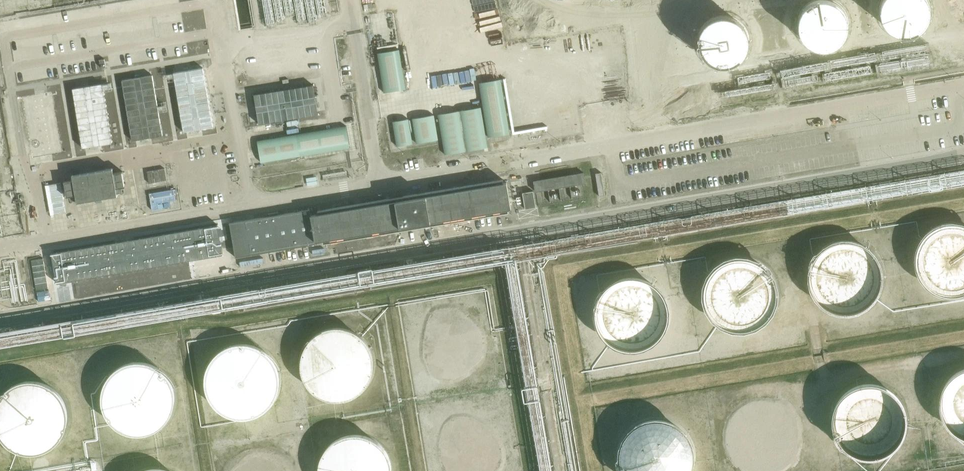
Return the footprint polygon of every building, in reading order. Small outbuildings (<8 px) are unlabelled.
[(811,44),(817,47),(824,48),(832,47),(838,43),(843,39),(847,32),(849,25),(849,18),(847,11),(843,5),(837,1),(835,0),(813,0),(810,2),(804,6),(800,13),(799,20),(799,27),(801,34),(805,40),(811,44)] [(893,30),(899,33),(907,34),(914,33),(920,30),(926,25),(929,19),(931,12),(931,5),(930,0),(882,0),(881,6),(881,13),(883,20),(887,26),(893,30)] [(772,8),(780,57),(803,53),(795,4),(772,8)] [(705,56),(710,61),(717,64),(724,65),(731,64),(738,60),(743,56),(747,49),(749,42),(748,35),(746,28),(742,22),(737,18),(730,15),(723,14),(716,15),(709,19),(704,23),(700,30),(698,36),(698,44),(701,51),(705,56)] [(399,50),(378,54),(384,93),(406,89),(399,50)] [(204,67),(174,72),(184,133),(214,128),(204,67)] [(152,76),(123,81),(133,142),(162,137),(152,76)] [(502,80),(479,84),(488,138),(510,135),(502,80)] [(103,84),(73,89),(83,150),(113,145),(103,84)] [(312,85),(253,94),(259,125),(317,115),(312,85)] [(52,93),(22,98),(32,159),(63,154),(62,152),(52,93)] [(482,110),(460,113),(467,154),(488,150),(482,110)] [(467,154),(460,113),(438,117),(445,158),(467,154)] [(439,142),(434,118),(413,122),(417,146),(439,142)] [(409,122),(392,125),(397,149),(413,146),(409,122)] [(347,128),(298,136),(301,158),(350,150),(347,128)] [(298,136),(256,142),(260,164),(301,158),(298,136)] [(113,168),(73,175),(74,179),(66,180),(69,196),(77,195),(78,201),(118,195),(117,187),(125,185),(123,171),(114,172),(113,168)] [(584,172),(534,181),(536,191),(585,182),(584,172)] [(311,208),(230,223),(236,258),(317,243),(317,241),(512,208),(507,182),(312,215),(311,208)] [(176,188),(150,192),(153,209),(179,206),(176,188)] [(535,206),(533,191),(523,192),(525,208),(535,206)] [(962,222),(958,221),(951,220),(944,220),(937,222),(930,225),(927,227),(923,230),(918,236),(915,242),(913,247),(912,250),(911,254),(911,258),(912,265),(914,272),(917,279),(921,285),(927,290),(930,291),(935,294),(941,296),(944,297),(950,297),(955,297),(958,296),(963,294),(963,223),(962,222)] [(218,223),(51,253),(57,282),(223,252),(218,223)] [(882,275),(882,274),(881,267),(881,263),(879,259),(875,253),(873,249),(870,246),(868,244),(864,241),(860,239),(856,238),(849,236),(845,236),(841,236),(835,237),(831,238),(827,239),(821,243),(818,245),(815,248),(812,251),(810,254),(807,260),(806,265),(805,268),(805,275),(805,279),(806,283),(808,290),(810,294),(812,297),(817,302),(823,307),(830,310),(833,312),(838,312),(844,313),(849,312),(852,312),(858,310),(864,307),(867,305),(871,302),(875,296),(879,289),(881,283),(882,279),(882,275)] [(777,293),(776,285),(774,278),(771,271),(766,266),(764,263),(760,261),(753,257),(746,255),(739,254),(735,254),(731,254),(725,256),(717,260),(714,262),(711,265),(707,270),(705,273),(703,277),(701,280),(700,284),(699,291),(700,299),(701,305),(705,313),(707,316),(710,319),(713,322),(716,324),(722,328),(729,330),(737,331),(741,331),(745,331),(751,329),(759,326),(762,323),(765,321),(769,315),(771,313),(774,308),(775,305),(776,301),(777,293)] [(670,311),(670,303),(669,299),(667,295),(664,289),(662,286),(659,282),(655,280),(652,277),(645,274),(638,272),(635,272),(630,271),(624,272),(617,274),(612,276),(609,279),(603,283),(599,289),(596,295),(594,299),(593,303),(593,307),(592,311),(593,315),(593,319),(596,326),(598,330),(600,333),(605,340),(611,344),(617,347),(625,349),(629,349),(633,350),(639,349),(646,347),(653,343),(659,339),(663,334),(665,330),(667,326),(669,319),(670,315),(670,311)] [(375,367),(375,362),(375,356),(374,350),(372,345),(369,340),(365,335),(361,332),(356,328),(351,326),(345,324),(340,323),(334,323),(328,324),(323,326),(318,328),(313,332),(309,335),(305,340),(302,345),(300,350),(299,356),(298,362),(299,367),(300,373),(302,378),(305,383),(309,388),(313,392),(318,395),(323,397),(328,399),(334,400),(340,400),(345,399),(351,397),(356,395),(361,392),(365,388),(369,383),(372,378),(374,373),(375,367)] [(278,384),(279,378),(278,373),(277,367),(275,362),(272,357),(269,353),(265,349),(260,346),(255,343),(250,342),(245,341),(239,340),(234,341),(228,342),(223,345),(218,347),(214,351),(210,355),(207,360),(205,365),(203,370),(203,376),(203,381),(203,387),(205,392),(207,397),(211,402),(214,406),(218,409),(223,412),(228,414),(234,416),(239,416),(245,416),(250,415),(256,413),(260,411),(265,407),(269,404),(272,399),(275,394),(277,389),(278,384)] [(174,402),(174,396),(174,390),(172,385),(170,379),(167,374),(163,370),(159,366),(154,363),(148,361),(143,359),(137,359),(131,359),(125,361),(120,363),(115,366),(110,370),(107,374),(103,379),(101,385),(100,390),(99,396),(100,402),(101,408),(104,413),(107,418),(110,423),(115,426),(120,430),(125,432),(131,433),(137,434),(143,433),(149,432),(154,430),(159,426),(163,423),(167,418),(170,413),(173,408),(174,402)] [(960,366),(953,370),(950,372),(947,375),(943,380),(940,387),(938,394),(937,397),(937,401),(938,409),(940,415),(942,418),(944,422),(948,428),(954,432),(960,436),(963,437),(963,365),(960,366)] [(67,416),(67,410),(65,404),(63,399),(60,394),(56,390),(52,386),(47,383),(42,380),(36,379),(30,379),(24,379),(19,380),(13,383),(8,386),(4,389),(0,394),(0,437),(4,442),(8,446),(13,449),(19,451),(24,452),(30,453),(36,452),(42,451),(47,449),(52,446),(56,442),(60,437),(63,432),(65,427),(67,421),(67,416)] [(906,419),(906,418),(906,414),(905,410),(903,403),(901,398),(899,396),(894,390),(889,385),(882,382),(876,380),(871,379),(868,379),(862,379),(857,380),(853,382),(847,384),(843,387),(840,390),(837,393),(835,396),(833,400),(831,403),(829,411),(828,418),(829,425),(830,429),(831,433),(835,439),(839,445),(845,450),(852,454),(859,456),(866,457),(873,457),(881,455),(884,453),(889,451),(894,446),(897,444),(899,440),(901,437),(903,433),(905,426),(906,419)] [(800,437),(800,429),(798,423),(796,418),(794,415),(790,410),(784,405),(778,401),(771,399),(763,398),(759,398),(755,398),(748,400),(742,403),(738,405),(735,408),(733,410),(730,414),(726,420),(724,424),(723,428),(722,435),(722,440),(723,443),(724,447),(725,451),(728,457),(730,460),(733,464),(739,469),(743,470),(779,470),(784,469),(789,464),(792,461),(794,457),(797,451),(800,444),(800,437)] [(689,456),(680,434),(671,428),(670,426),(662,421),(650,421),(637,427),(624,446),(624,460),(629,470),(690,470),(689,456)] [(393,470),(393,464),(392,459),(390,453),(387,448),(384,444),(380,440),(375,437),(370,434),(365,432),(359,431),(354,430),(348,431),(343,432),(337,434),(333,437),(328,440),(324,444),(321,448),(318,453),(316,459),(315,464),(314,470),(315,470),(393,470)] [(296,470),(294,465),(291,460),(287,457),(283,453),(278,450),(273,448),(268,447),(263,446),(257,446),(252,447),(247,448),(242,450),(237,453),(233,457),(230,461),(226,465),(224,470),(297,470),(296,470)]
